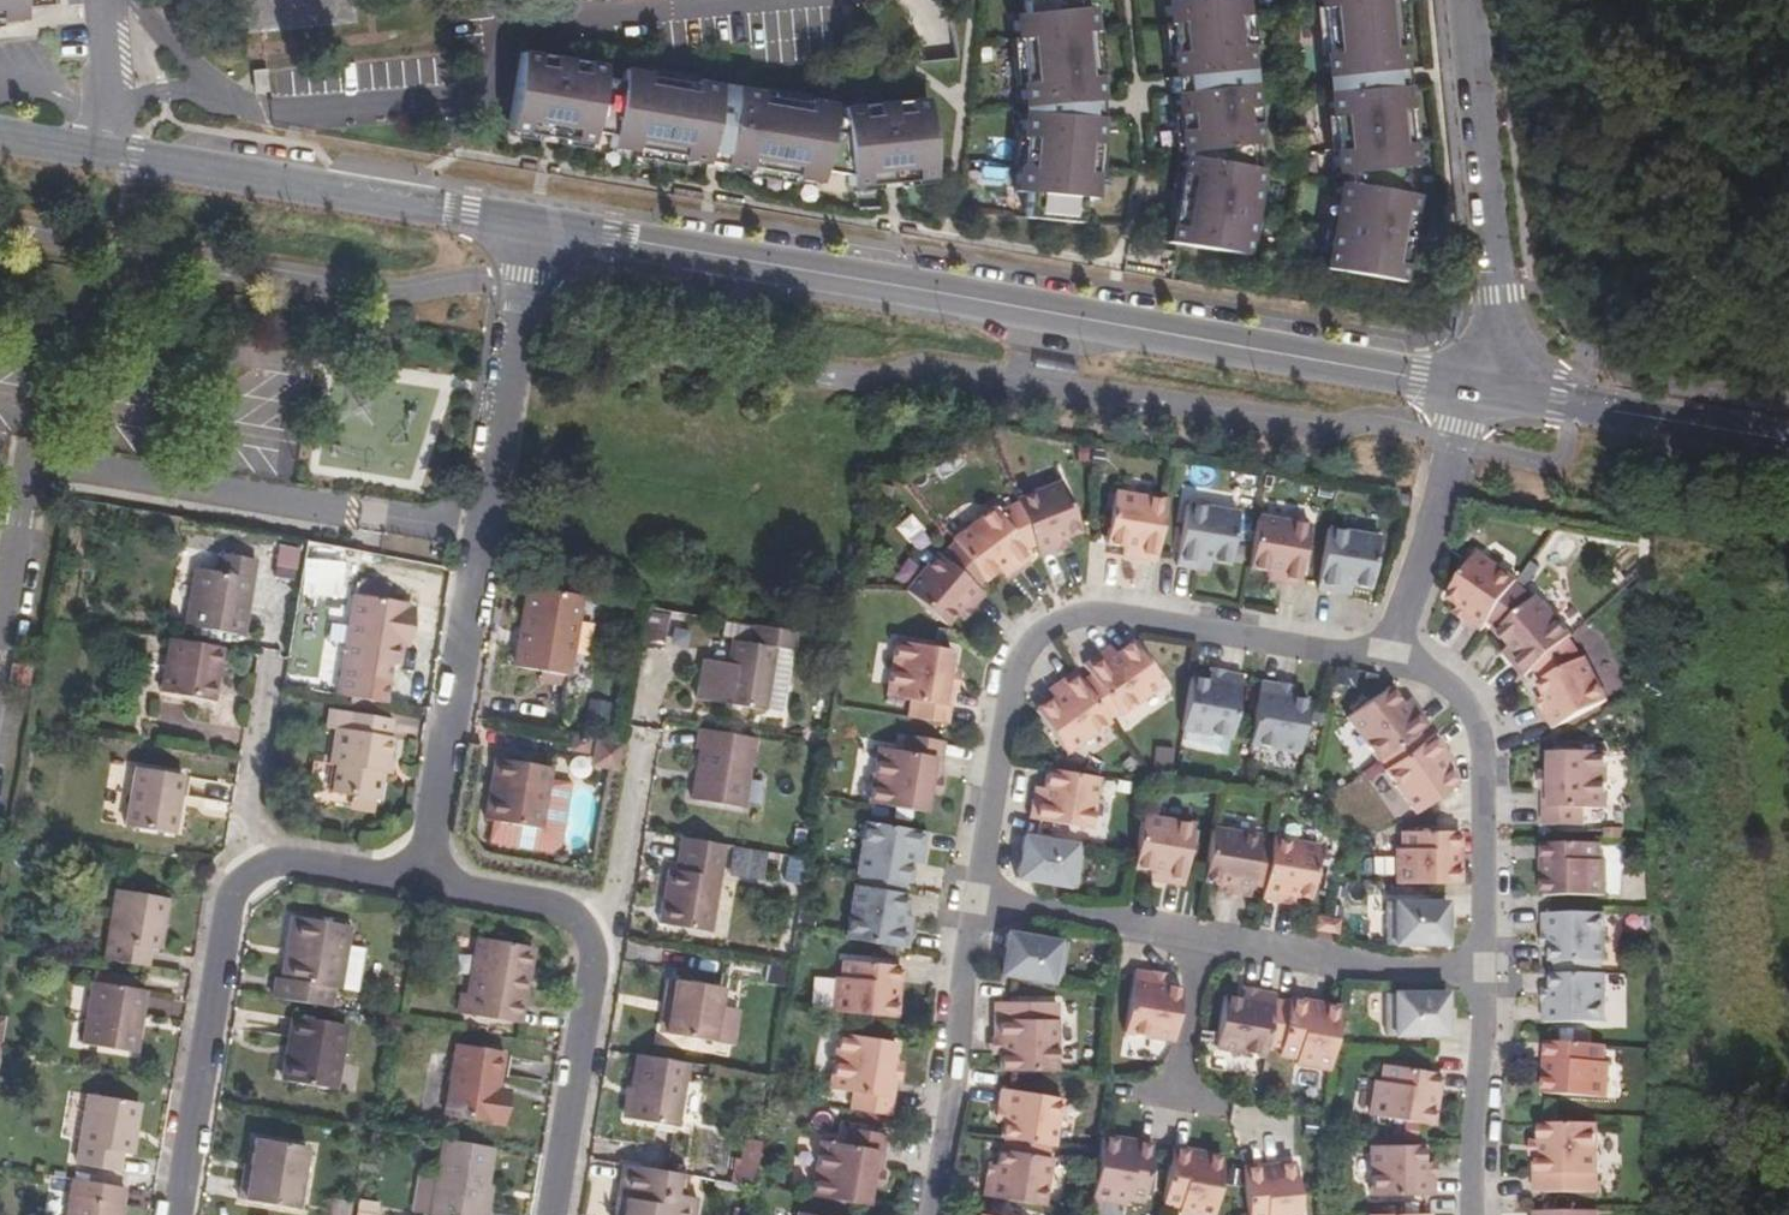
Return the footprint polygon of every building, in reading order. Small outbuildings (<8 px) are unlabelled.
[(6,28),(5,15),(30,13),(29,0),(0,0),(0,28),(6,28)] [(1009,3),(996,5),(1007,101),(1003,181),(1016,182),(1013,210),(1068,215),(1070,187),(1083,188),(1087,107),(1077,0),(1009,0),(1009,3)] [(1156,230),(1236,243),(1249,157),(1238,155),(1232,135),(1245,134),(1230,0),(1149,0),(1165,142),(1178,141),(1180,145),(1169,143),(1156,230)] [(1321,165),(1334,164),(1335,171),(1323,169),(1310,255),(1389,269),(1403,182),(1392,181),(1389,160),(1401,157),(1384,0),(1303,0),(1321,165)] [(509,30),(498,110),(581,126),(584,114),(602,117),(600,130),(808,172),(810,160),(837,164),(839,177),(923,169),(913,90),(829,97),(830,110),(818,105),(820,92),(611,50),(608,63),(590,59),(592,46),(509,30)] [(1040,519),(1002,533),(1005,541),(1015,569),(1020,582),(1039,574),(1036,567),(1047,562),(1055,561),(1040,519)] [(1146,536),(1095,526),(1086,568),(1106,572),(1119,573),(1118,582),(1117,584),(1137,586),(1146,536)] [(1562,566),(1576,544),(1556,531),(1541,554),(1562,566)] [(1206,546),(1166,539),(1157,590),(1176,593),(1177,584),(1199,587),(1206,546)] [(1005,541),(989,553),(984,557),(981,552),(947,578),(950,581),(966,602),(968,605),(980,595),(991,587),(997,594),(1012,583),(1007,576),(1015,569),(1005,541)] [(274,578),(295,579),(297,548),(275,547),(274,578)] [(1257,605),(1273,608),(1282,556),(1239,548),(1232,591),(1258,596),(1257,605)] [(300,593),(340,595),(341,564),(302,562),(300,593)] [(1039,574),(1039,575),(1050,570),(1047,562),(1036,567),(1039,574)] [(1352,571),(1310,563),(1301,614),(1317,617),(1319,608),(1331,610),(1345,612),(1352,571)] [(1119,573),(1106,572),(1104,582),(1118,582),(1119,573)] [(236,581),(201,574),(198,596),(178,593),(170,646),(223,655),(236,581)] [(1501,609),(1503,606),(1463,578),(1433,620),(1446,630),(1455,636),(1450,644),(1468,656),(1475,645),(1501,609)] [(384,598),(386,586),(356,581),(354,593),(384,598)] [(958,613),(966,602),(950,581),(935,600),(930,596),(904,628),(931,649),(939,640),(947,631),(952,635),(965,619),(958,613)] [(1177,584),(1176,593),(1189,595),(1191,587),(1177,584)] [(991,587),(980,595),(986,602),(997,594),(991,587)] [(1258,596),(1247,594),(1245,603),(1257,605),(1258,596)] [(560,616),(507,608),(494,688),(546,695),(560,616)] [(1331,610),(1319,608),(1317,617),(1329,618),(1331,610)] [(662,648),(669,613),(648,609),(642,644),(662,648)] [(1519,624),(1501,609),(1475,645),(1486,653),(1484,655),(1496,670),(1505,680),(1498,686),(1510,702),(1520,693),(1554,663),(1557,661),(1522,622),(1519,624)] [(335,613),(317,713),(365,722),(370,680),(382,678),(391,621),(335,613)] [(1455,636),(1446,630),(1441,638),(1450,644),(1455,636)] [(952,635),(947,631),(939,640),(944,645),(952,635)] [(779,672),(785,653),(742,646),(737,661),(721,658),(714,678),(692,676),(683,718),(752,726),(752,725),(764,669),(779,672)] [(198,706),(206,672),(152,662),(142,716),(186,723),(190,705),(198,706)] [(1559,707),(1559,673),(1554,663),(1520,693),(1526,706),(1522,707),(1533,731),(1525,735),(1535,755),(1559,743),(1559,707)] [(1079,678),(1064,689),(1071,700),(1063,706),(1085,737),(1101,724),(1105,729),(1141,701),(1114,666),(1094,679),(1084,686),(1079,678)] [(767,728),(779,672),(764,669),(752,725),(767,728)] [(1505,680),(1496,670),(1488,676),(1498,686),(1505,680)] [(1089,672),(1079,678),(1084,686),(1094,679),(1089,672)] [(933,676),(885,673),(882,720),(902,722),(900,742),(934,747),(935,713),(931,712),(932,695),(933,676)] [(1565,686),(1559,673),(1559,707),(1559,743),(1566,739),(1581,732),(1580,708),(1569,684),(1565,686)] [(1205,695),(1191,692),(1190,701),(1204,704),(1205,695)] [(941,697),(932,695),(931,712),(935,713),(940,713),(941,697)] [(1174,698),(1166,740),(1209,748),(1218,697),(1205,695),(1204,704),(1190,701),(1174,698)] [(1063,706),(1059,700),(1043,712),(1037,716),(1034,711),(1010,729),(1042,772),(1085,737),(1063,706)] [(1260,707),(1244,704),(1235,756),(1276,763),(1284,720),(1260,715),(1260,707)] [(1040,707),(1034,711),(1037,716),(1043,712),(1040,707)] [(1274,710),(1260,707),(1260,715),(1274,718),(1274,710)] [(1389,744),(1381,732),(1369,715),(1331,742),(1362,786),(1365,784),(1396,762),(1408,753),(1397,738),(1389,744)] [(370,731),(327,724),(324,743),(316,742),(311,778),(318,780),(315,804),(359,810),(368,771),(374,771),(377,750),(369,750),(370,731)] [(1389,744),(1397,738),(1390,727),(1381,732),(1389,744)] [(742,758),(681,748),(677,769),(686,771),(677,821),(729,828),(742,758)] [(573,767),(576,754),(560,752),(558,764),(573,767)] [(603,785),(607,759),(582,755),(579,773),(584,781),(603,785)] [(867,772),(858,830),(906,837),(909,818),(911,803),(919,805),(925,767),(889,761),(887,775),(867,772)] [(1437,811),(1424,794),(1417,783),(1425,777),(1414,762),(1402,771),(1396,762),(1365,784),(1371,792),(1368,795),(1399,839),(1437,811)] [(1559,836),(1559,840),(1566,840),(1569,839),(1567,822),(1581,821),(1581,764),(1566,766),(1559,767),(1559,836)] [(178,776),(134,767),(125,826),(168,834),(178,776)] [(1529,844),(1559,840),(1559,836),(1559,767),(1555,767),(1528,770),(1530,789),(1530,791),(1532,805),(1524,807),(1529,844)] [(1432,788),(1425,777),(1417,783),(1424,794),(1432,788)] [(533,787),(481,778),(475,813),(466,813),(461,841),(524,849),(533,787)] [(1530,791),(1530,789),(1519,791),(1520,807),(1524,807),(1532,805),(1530,791)] [(1070,802),(1027,795),(1024,811),(1023,824),(1014,822),(1012,839),(1064,847),(1070,802)] [(919,805),(911,803),(909,818),(920,820),(922,806),(919,805)] [(1023,824),(1024,811),(1016,809),(1014,822),(1023,824)] [(1176,850),(1125,841),(1118,880),(1115,893),(1134,896),(1148,898),(1146,909),(1165,911),(1176,850)] [(717,853),(670,843),(667,877),(658,876),(653,909),(660,909),(657,933),(701,936),(717,853)] [(763,882),(765,850),(728,848),(726,880),(763,882)] [(1243,862),(1195,853),(1186,905),(1202,908),(1212,910),(1212,917),(1234,920),(1236,908),(1248,910),(1255,868),(1243,866),(1243,862)] [(905,866),(854,857),(846,901),(852,902),(864,904),(890,909),(892,893),(894,881),(903,882),(905,866)] [(1439,876),(1444,876),(1444,858),(1387,857),(1387,875),(1382,875),(1382,909),(1383,909),(1444,909),(1444,892),(1439,891),(1439,876)] [(1000,891),(997,904),(1046,913),(1053,869),(1005,861),(1002,877),(1000,890),(1000,891)] [(1303,872),(1256,864),(1255,868),(1248,910),(1246,923),(1268,927),(1268,919),(1278,921),(1295,923),(1303,872)] [(1566,867),(1559,868),(1560,920),(1566,920),(1576,920),(1581,919),(1581,865),(1566,867)] [(1560,920),(1559,868),(1530,868),(1531,886),(1535,887),(1535,901),(1531,902),(1530,920),(1560,920)] [(894,881),(892,893),(901,894),(903,882),(894,881)] [(117,893),(105,958),(146,964),(148,945),(156,948),(166,901),(117,893)] [(1133,906),(1146,909),(1148,898),(1134,896),(1133,906)] [(846,915),(838,965),(888,975),(891,956),(883,955),(887,923),(884,922),(886,909),(864,904),(852,902),(850,916),(846,915)] [(1212,910),(1202,908),(1201,916),(1212,917),(1212,910)] [(1312,932),(1337,935),(1339,918),(1314,916),(1312,932)] [(1278,928),(1278,921),(1268,919),(1268,927),(1278,928)] [(1431,971),(1431,954),(1430,944),(1431,928),(1371,928),(1370,971),(1431,971)] [(1560,998),(1560,937),(1529,938),(1530,960),(1538,960),(1539,970),(1539,986),(1543,987),(1543,998),(1560,998)] [(1567,937),(1560,937),(1560,998),(1567,998),(1577,998),(1581,997),(1581,937),(1567,937)] [(257,995),(254,1015),(313,1025),(316,1005),(323,1005),(332,947),(274,938),(266,996),(257,995)] [(1324,946),(1300,941),(1298,954),(1322,958),(1324,946)] [(893,948),(884,948),(883,955),(891,956),(893,948)] [(1538,960),(1530,960),(1529,960),(1529,970),(1539,970),(1538,960)] [(506,969),(455,962),(447,1016),(439,1015),(437,1033),(490,1042),(495,1003),(503,1003),(506,969)] [(983,988),(981,1001),(1030,1009),(1036,974),(987,966),(986,974),(983,988)] [(711,989),(665,982),(656,1032),(702,1040),(704,1029),(711,989)] [(145,992),(92,983),(82,1043),(132,1054),(145,992)] [(877,1043),(878,1028),(875,1027),(876,1010),(880,1010),(881,1000),(828,995),(825,1025),(830,1025),(829,1039),(877,1043)] [(1105,1058),(1154,1068),(1163,1016),(1148,1013),(1135,1011),(1135,1005),(1136,1005),(1136,1000),(1117,997),(1105,1058)] [(1567,998),(1560,998),(1560,1047),(1567,1047),(1575,1047),(1580,1047),(1581,997),(1577,998),(1567,998)] [(1560,1047),(1560,998),(1543,998),(1539,998),(1539,1015),(1539,1025),(1530,1025),(1529,1047),(1560,1047)] [(1149,1002),(1136,1000),(1136,1005),(1135,1005),(1135,1011),(1148,1013),(1149,1002)] [(1222,1010),(1221,1021),(1234,1022),(1234,1012),(1222,1010)] [(1246,1065),(1254,1023),(1255,1015),(1234,1012),(1234,1022),(1221,1021),(1203,1018),(1197,1048),(1194,1068),(1244,1077),(1246,1065)] [(1426,1037),(1426,1028),(1425,1012),(1365,1015),(1367,1058),(1427,1055),(1426,1037)] [(1539,1025),(1539,1015),(1529,1015),(1528,1025),(1530,1025),(1539,1025)] [(1286,1028),(1286,1024),(1268,1021),(1267,1025),(1254,1023),(1246,1065),(1260,1068),(1260,1073),(1276,1075),(1275,1081),(1312,1087),(1314,1072),(1314,1070),(1319,1029),(1301,1026),(1301,1031),(1286,1028)] [(325,1043),(275,1034),(264,1099),(315,1109),(325,1043)] [(979,1080),(979,1094),(1034,1094),(1034,1038),(975,1038),(975,1066),(980,1066),(979,1080)] [(675,1064),(624,1055),(612,1121),(661,1129),(675,1064)] [(876,1069),(836,1062),(826,1120),(844,1124),(842,1136),(872,1141),(878,1105),(869,1103),(872,1086),(876,1069)] [(485,1072),(437,1065),(427,1135),(483,1144),(488,1111),(480,1110),(485,1072)] [(1530,1066),(1529,1084),(1534,1084),(1532,1099),(1528,1099),(1528,1107),(1527,1109),(1528,1109),(1527,1117),(1560,1120),(1560,1071),(1560,1067),(1530,1066)] [(1560,1071),(1560,1120),(1567,1120),(1580,1120),(1580,1068),(1567,1068),(1560,1067),(1560,1071)] [(884,1089),(872,1086),(869,1103),(878,1105),(881,1105),(884,1089)] [(1414,1117),(1420,1117),(1420,1115),(1422,1099),(1366,1091),(1364,1107),(1358,1106),(1354,1142),(1415,1150),(1417,1132),(1413,1132),(1414,1117)] [(123,1120),(75,1115),(64,1180),(99,1187),(103,1168),(115,1170),(123,1120)] [(1028,1132),(976,1123),(973,1138),(983,1139),(981,1148),(978,1163),(981,1163),(1017,1169),(1022,1170),(1028,1132)] [(983,1139),(973,1138),(972,1147),(981,1148),(983,1139)] [(1560,1148),(1525,1148),(1525,1165),(1525,1181),(1520,1181),(1520,1214),(1560,1214),(1560,1148)] [(1560,1148),(1560,1214),(1581,1214),(1579,1148),(1567,1148),(1560,1148)] [(828,1155),(826,1167),(806,1164),(797,1214),(852,1214),(854,1203),(855,1198),(862,1199),(868,1161),(828,1155)] [(431,1158),(421,1214),(471,1214),(477,1166),(431,1158)] [(240,1159),(235,1200),(226,1199),(225,1214),(285,1214),(292,1164),(240,1159)] [(964,1190),(960,1214),(1014,1214),(1018,1190),(1014,1190),(1017,1169),(981,1163),(977,1185),(973,1184),(972,1191),(964,1190)] [(1082,1165),(1075,1214),(1127,1214),(1134,1173),(1116,1170),(1116,1175),(1101,1173),(1101,1168),(1082,1165)] [(1525,1181),(1525,1165),(1516,1165),(1515,1181),(1520,1181),(1525,1181)] [(607,1166),(600,1210),(608,1212),(607,1214),(676,1214),(678,1201),(663,1198),(666,1177),(607,1166)] [(1407,1170),(1354,1171),(1354,1214),(1418,1214),(1418,1202),(1407,1201),(1407,1188),(1407,1170)] [(1187,1179),(1186,1181),(1185,1183),(1170,1182),(1170,1177),(1153,1174),(1150,1193),(1147,1214),(1199,1214),(1203,1181),(1187,1179)] [(973,1184),(964,1183),(963,1190),(964,1190),(972,1191),(973,1184)] [(1243,1192),(1225,1194),(1228,1214),(1280,1214),(1277,1188),(1265,1189),(1259,1193),(1258,1195),(1253,1196),(1243,1196),(1243,1192)] [(1420,1188),(1407,1188),(1407,1201),(1418,1202),(1420,1201),(1420,1188)] [(60,1197),(57,1214),(109,1214),(111,1205),(60,1197)] [(355,1214),(378,1214),(378,1203),(355,1202),(355,1214)]
